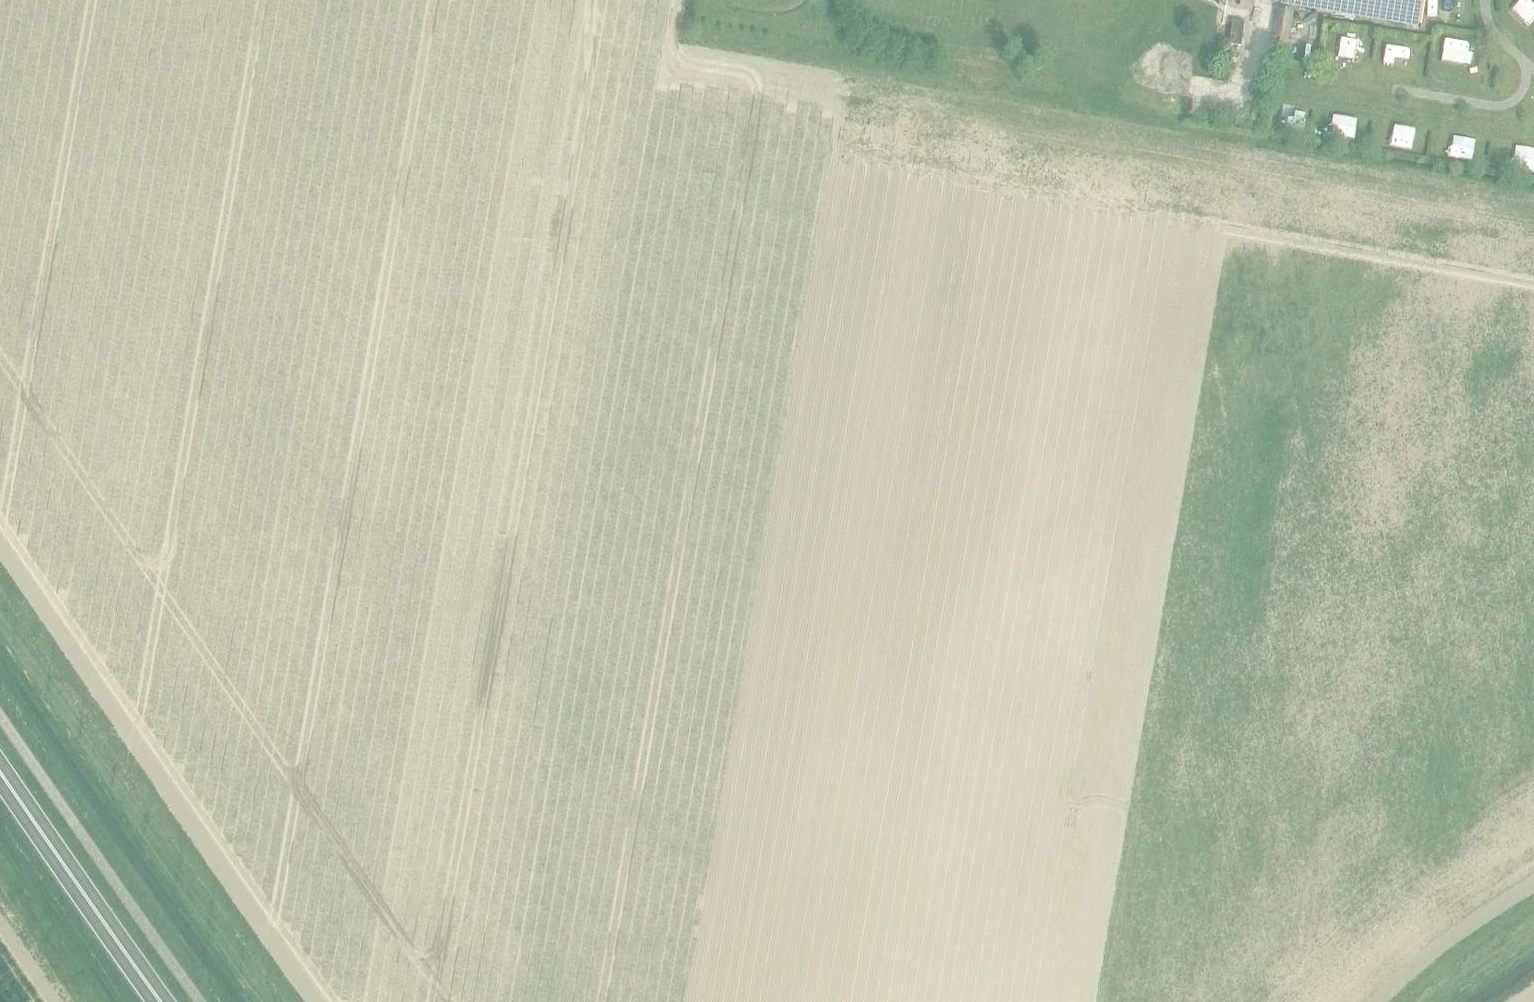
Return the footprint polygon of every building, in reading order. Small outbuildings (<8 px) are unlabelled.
[(1278,4),(1418,25),(1422,0),(1279,0),(1278,4)] [(1277,9),(1273,36),(1290,39),(1294,12),(1277,9)] [(1233,20),(1229,44),(1241,45),(1245,21),(1233,20)] [(1340,47),(1358,49),(1361,26),(1343,24),(1340,47)] [(1449,40),(1472,39),(1471,28),(1449,29),(1449,40)] [(1390,33),(1387,54),(1409,57),(1412,36),(1390,33)] [(1267,48),(1266,56),(1273,57),(1275,49),(1267,48)] [(1192,105),(1191,113),(1202,114),(1202,106),(1192,105)] [(1286,105),(1285,115),(1308,119),(1310,108),(1286,105)] [(1336,113),(1334,124),(1356,127),(1357,117),(1336,113)] [(1392,130),(1415,135),(1418,119),(1396,114),(1392,130)] [(1456,145),(1476,147),(1478,125),(1457,124),(1456,145)] [(1518,157),(1533,159),(1533,148),(1519,146),(1518,157)]
